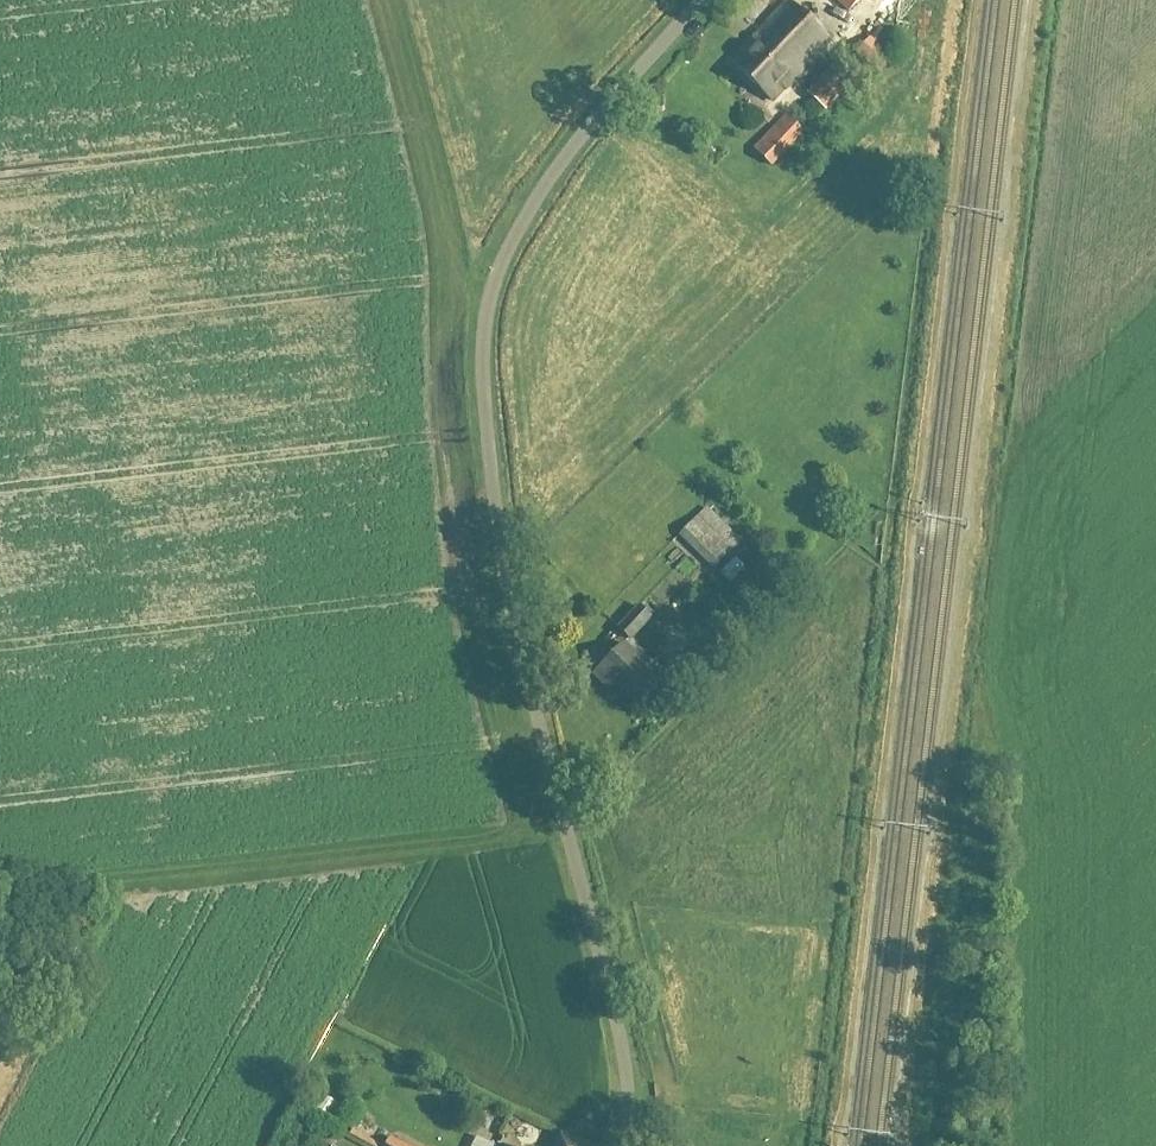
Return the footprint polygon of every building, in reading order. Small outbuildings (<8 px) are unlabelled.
[(848,13),(859,0),(834,0),(848,13)] [(773,102),(830,40),(788,1),(731,63),(773,102)] [(880,73),(900,52),(878,31),(858,53),(880,73)] [(825,110),(848,86),(830,70),(808,94),(825,110)] [(773,167),(805,133),(787,113),(754,149),(773,167)] [(715,570),(741,540),(706,508),(680,537),(715,570)] [(631,642),(652,619),(639,608),(618,630),(631,642)] [(661,681),(624,644),(594,675),(609,690),(614,684),(636,706),(661,681)] [(471,1145),(493,1145),(495,1143),(476,1134),(471,1145)]
